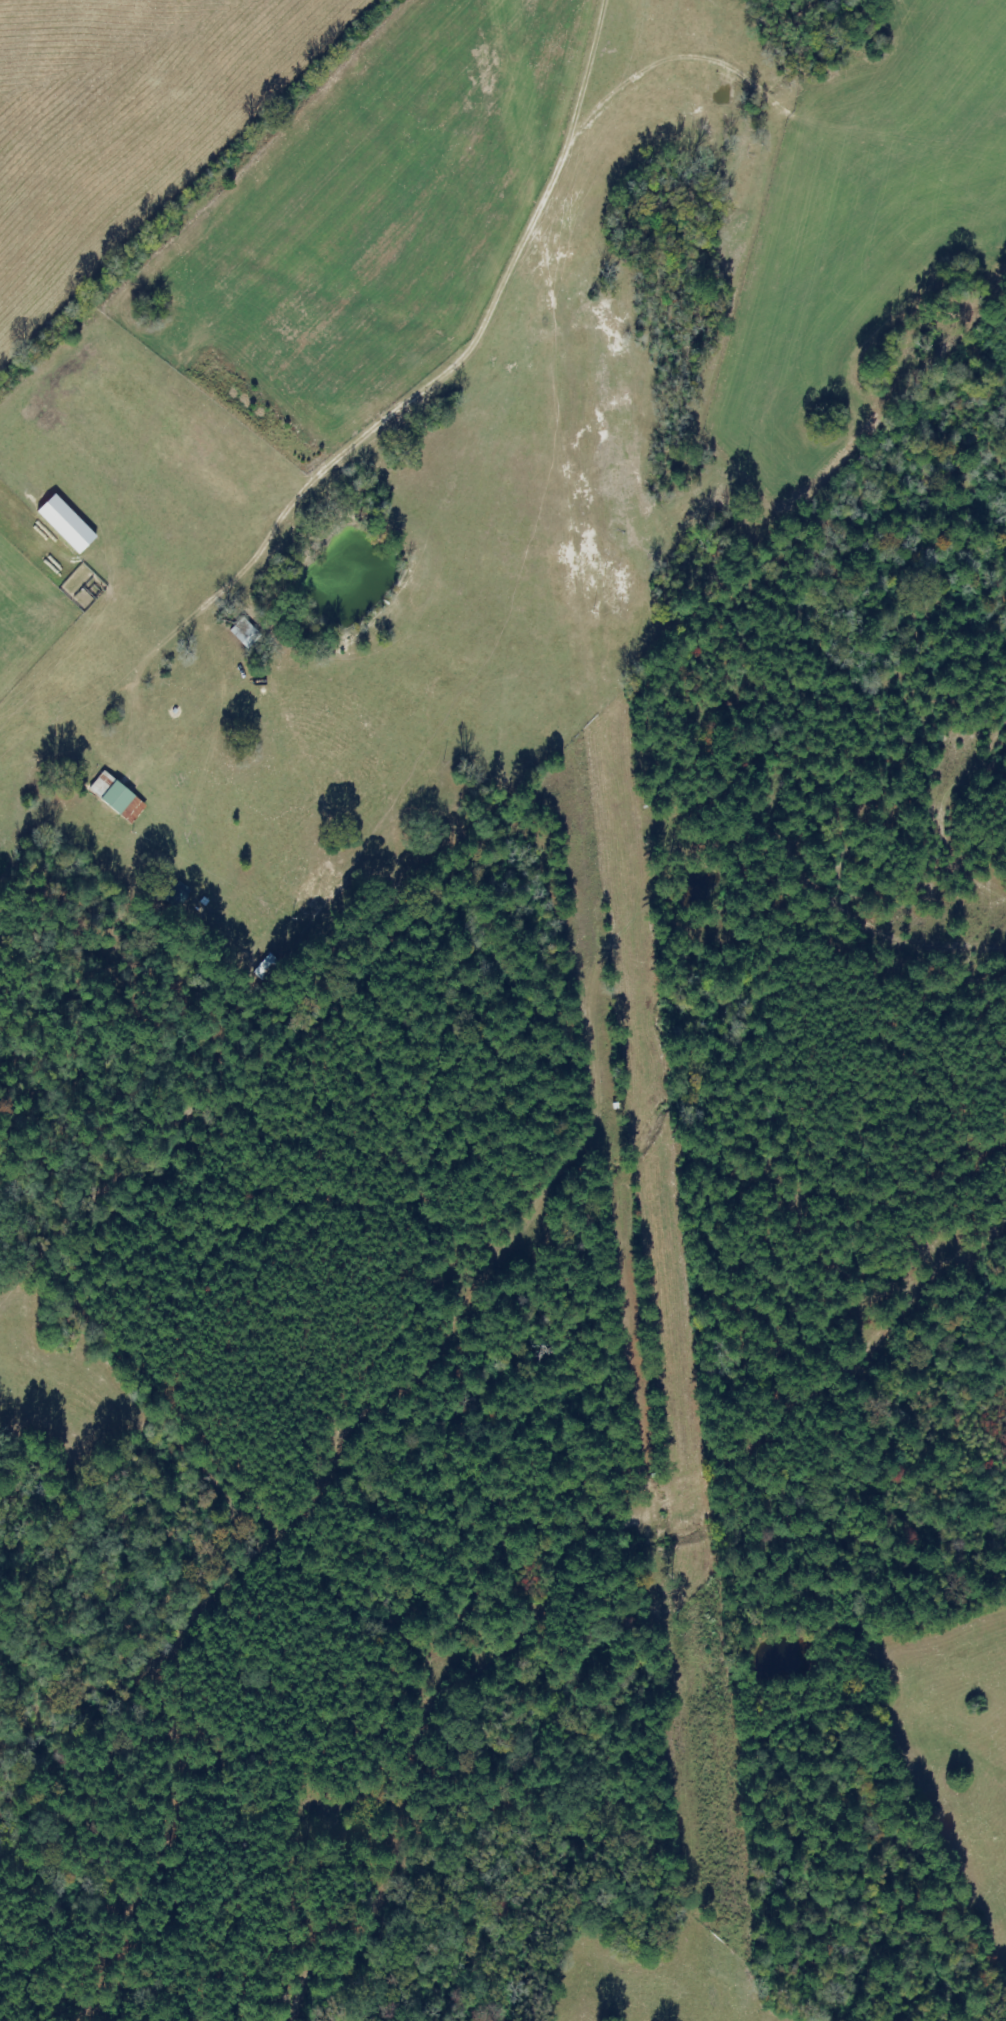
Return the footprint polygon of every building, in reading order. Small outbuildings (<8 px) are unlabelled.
[(42,511),(84,555),(102,537),(60,493),(42,511)] [(93,787),(133,824),(149,807),(109,770),(93,787)]
